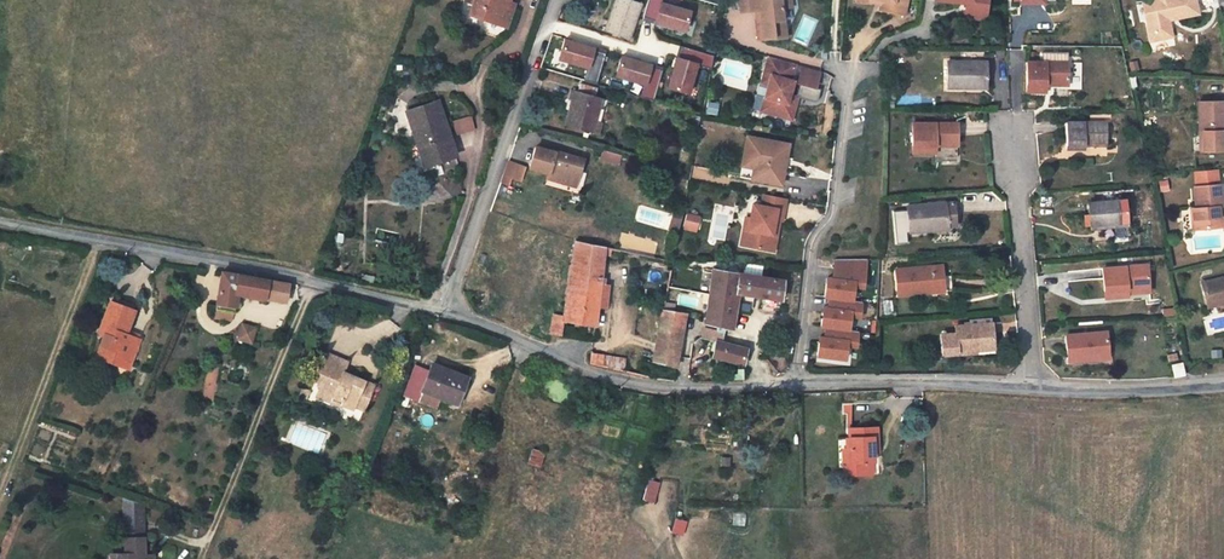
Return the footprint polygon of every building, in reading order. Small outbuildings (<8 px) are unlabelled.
[(465,5),(483,12),(488,22),(497,17),(500,9),(506,11),(510,2),(505,0),(467,0),(465,5)] [(629,0),(616,0),(605,31),(630,40),(642,5),(629,0)] [(667,4),(668,0),(650,0),(645,19),(686,31),(692,11),(667,4)] [(736,7),(751,5),(755,5),(756,15),(752,15),(751,15),(752,34),(768,33),(768,34),(781,33),(779,15),(778,15),(777,4),(780,4),(780,0),(736,0),(736,7)] [(1144,13),(1154,3),(1150,0),(1142,0),(1144,13)] [(1154,3),(1144,13),(1150,16),(1152,27),(1157,31),(1166,29),(1170,23),(1166,9),(1171,4),(1175,7),(1197,3),(1196,0),(1150,0),(1154,3)] [(503,19),(506,11),(500,9),(497,17),(503,19)] [(1148,32),(1157,31),(1152,27),(1150,16),(1144,13),(1148,32)] [(560,61),(589,70),(587,79),(597,83),(605,54),(596,51),(596,50),(566,41),(560,61)] [(713,55),(680,47),(670,88),(691,93),(699,64),(710,67),(713,55)] [(1064,48),(1025,47),(1025,77),(1044,77),(1044,72),(1063,72),(1064,48)] [(986,50),(948,50),(949,76),(966,76),(966,73),(986,73),(986,50)] [(752,105),(782,114),(787,100),(779,98),(781,90),(785,76),(783,75),(787,59),(761,51),(756,68),(762,70),(759,79),(752,105)] [(654,99),(662,68),(623,58),(617,77),(645,84),(642,96),(654,99)] [(794,61),(787,59),(783,75),(785,76),(789,77),(794,61)] [(812,66),(794,61),(789,77),(807,82),(812,66)] [(762,70),(756,68),(753,77),(759,79),(762,70)] [(1222,89),(1194,89),(1194,123),(1198,123),(1197,138),(1222,138),(1222,89)] [(779,98),(787,100),(789,92),(781,90),(779,98)] [(602,100),(570,91),(567,101),(572,102),(565,128),(591,135),(602,100)] [(432,95),(399,105),(417,161),(447,151),(432,95)] [(1102,108),(1062,106),(1060,134),(1079,135),(1079,130),(1101,131),(1102,108)] [(957,111),(915,110),(915,141),(934,141),(934,148),(956,148),(957,111)] [(463,111),(445,116),(449,129),(467,124),(463,111)] [(747,159),(744,175),(774,180),(781,141),(740,133),(735,157),(747,159)] [(585,163),(556,153),(555,154),(538,148),(531,168),(549,174),(548,177),(571,186),(576,172),(581,174),(585,163)] [(1191,171),(1189,171),(1190,193),(1185,193),(1186,215),(1213,214),(1212,193),(1217,192),(1216,170),(1214,171),(1214,158),(1191,159),(1191,171)] [(521,181),(525,168),(508,162),(501,182),(510,185),(512,178),(521,181)] [(576,187),(581,174),(576,172),(571,186),(576,187)] [(1115,186),(1060,186),(1060,212),(1088,212),(1088,207),(1114,207),(1115,186)] [(743,226),(740,242),(766,247),(769,231),(765,230),(768,215),(774,216),(779,194),(756,190),(754,201),(746,200),(743,214),(741,226),(743,226)] [(946,191),(907,195),(909,220),(928,218),(927,214),(948,212),(946,191)] [(663,209),(661,218),(670,220),(673,211),(663,209)] [(682,229),(696,232),(699,216),(685,213),(682,229)] [(733,240),(740,242),(743,226),(741,226),(743,214),(738,213),(733,240)] [(670,220),(661,218),(659,230),(668,232),(670,220)] [(612,260),(614,253),(605,252),(601,250),(572,241),(562,305),(561,315),(552,314),(549,331),(559,333),(562,320),(594,326),(596,308),(605,309),(608,286),(600,284),(604,259),(612,260)] [(1146,249),(1100,251),(1101,280),(1126,280),(1126,272),(1146,272),(1146,249)] [(946,252),(900,257),(903,282),(922,280),(921,277),(937,276),(937,279),(948,278),(946,252)] [(866,260),(834,260),(831,280),(826,279),(823,298),(827,298),(850,301),(852,288),(862,289),(866,260)] [(769,277),(703,264),(700,287),(697,306),(698,306),(697,323),(716,325),(722,326),(728,290),(767,296),(769,277)] [(1199,284),(1210,282),(1212,291),(1223,289),(1222,279),(1223,278),(1223,266),(1221,266),(1220,264),(1196,267),(1199,284)] [(250,281),(219,275),(212,306),(227,310),(230,294),(280,305),(284,288),(250,281)] [(1200,293),(1212,291),(1210,282),(1199,284),(1200,293)] [(826,309),(822,309),(819,327),(824,328),(846,331),(848,317),(858,319),(860,303),(850,301),(827,298),(826,309)] [(99,335),(104,337),(107,338),(103,348),(107,350),(103,362),(116,366),(118,363),(129,367),(138,341),(125,336),(132,312),(109,304),(99,335)] [(672,361),(679,307),(652,304),(646,358),(672,361)] [(219,323),(225,317),(227,310),(212,306),(209,320),(219,323)] [(996,310),(956,313),(956,321),(940,322),(942,342),(980,340),(979,335),(998,333),(996,310)] [(1102,315),(1061,317),(1063,343),(1088,342),(1087,336),(1102,335),(1102,315)] [(246,328),(232,325),(231,334),(243,337),(246,328)] [(846,331),(824,328),(822,338),(818,338),(815,357),(842,360),(844,347),(854,348),(856,332),(846,331)] [(696,329),(695,339),(701,340),(714,341),(716,331),(696,329)] [(96,359),(103,362),(107,350),(103,348),(107,338),(104,337),(96,359)] [(701,340),(699,356),(731,360),(733,344),(714,341),(701,340)] [(1179,347),(1178,344),(1167,346),(1169,358),(1180,356),(1179,347)] [(625,359),(593,353),(591,363),(624,369),(625,359)] [(327,370),(306,361),(297,381),(304,384),(301,392),(297,400),(321,409),(320,413),(332,418),(333,415),(343,419),(352,396),(342,392),(343,390),(330,385),(329,387),(321,384),(327,370)] [(451,374),(418,361),(415,369),(401,363),(391,392),(406,398),(409,388),(441,400),(451,374)] [(304,384),(297,381),(294,389),(301,392),(304,384)] [(321,409),(297,400),(295,406),(318,415),(320,413),(321,409)] [(875,438),(848,438),(848,472),(872,472),(872,462),(876,462),(875,438)] [(118,507),(117,548),(132,548),(133,513),(118,507)] [(117,548),(117,558),(132,558),(132,548),(117,548)]
